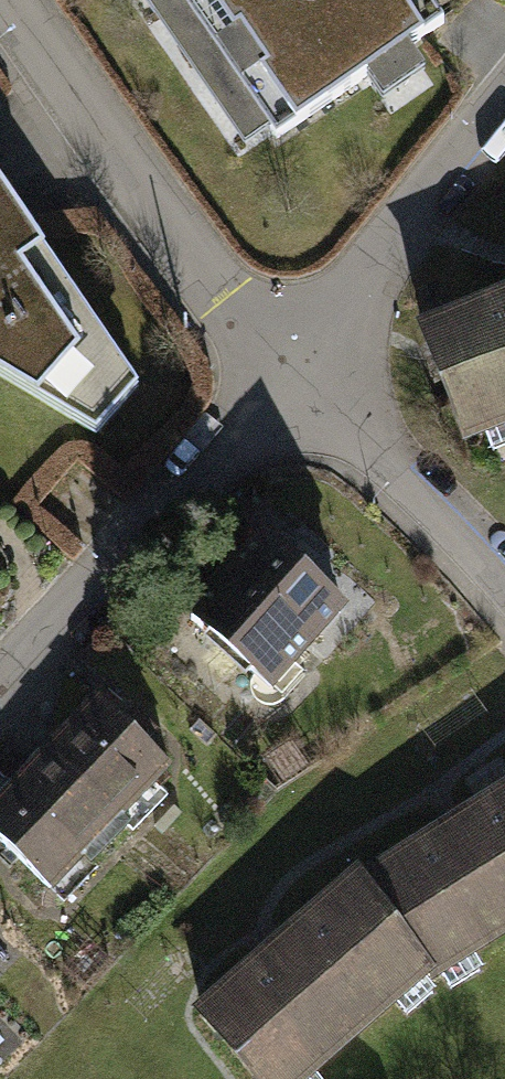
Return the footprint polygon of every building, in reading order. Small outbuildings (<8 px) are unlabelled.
[(249,146),(274,130),(280,138),(370,76),(390,105),(432,76),(413,47),(446,24),(429,0),(148,0),(249,146)] [(0,188),(0,382),(97,437),(139,389),(0,188)] [(504,421),(504,301),(423,335),(465,438),(504,421)] [(259,538),(183,620),(272,702),(348,620),(259,538)] [(0,785),(0,855),(57,905),(174,773),(83,692),(0,785)] [(362,884),(424,969),(428,976),(504,926),(504,792),(362,884)] [(424,969),(362,884),(356,876),(196,1011),(253,1078),(299,1078),(424,969)]
